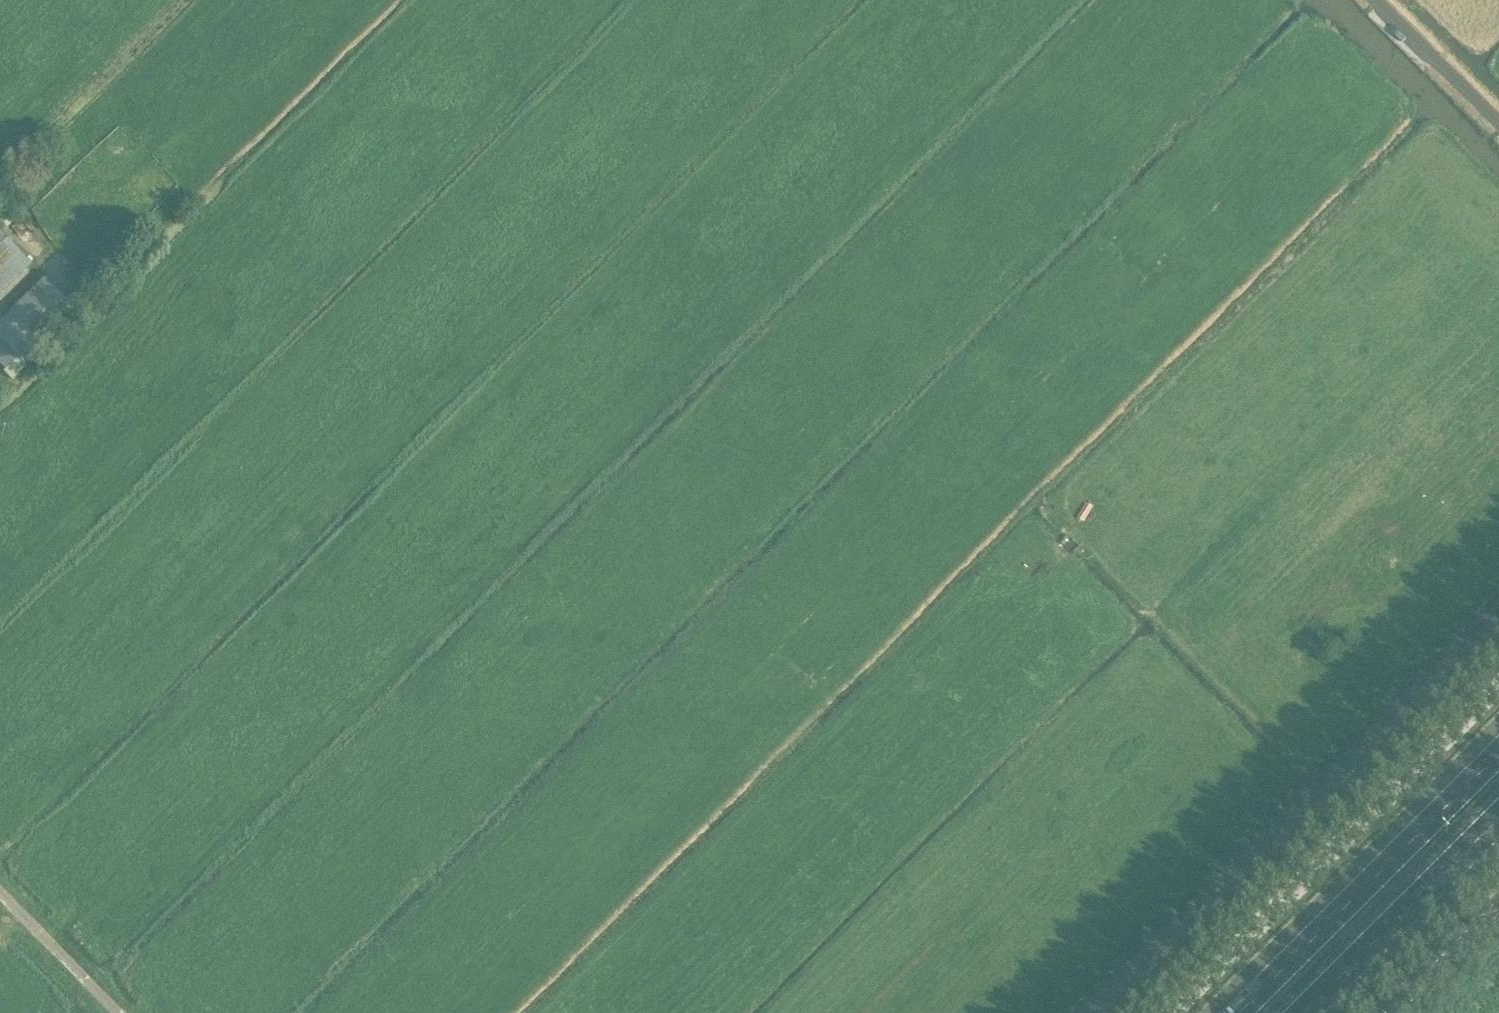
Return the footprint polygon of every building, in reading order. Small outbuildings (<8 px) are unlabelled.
[(31,264),(0,234),(0,296),(31,264)] [(26,367),(78,314),(45,280),(0,325),(0,363),(7,370),(18,359),(26,367)]
